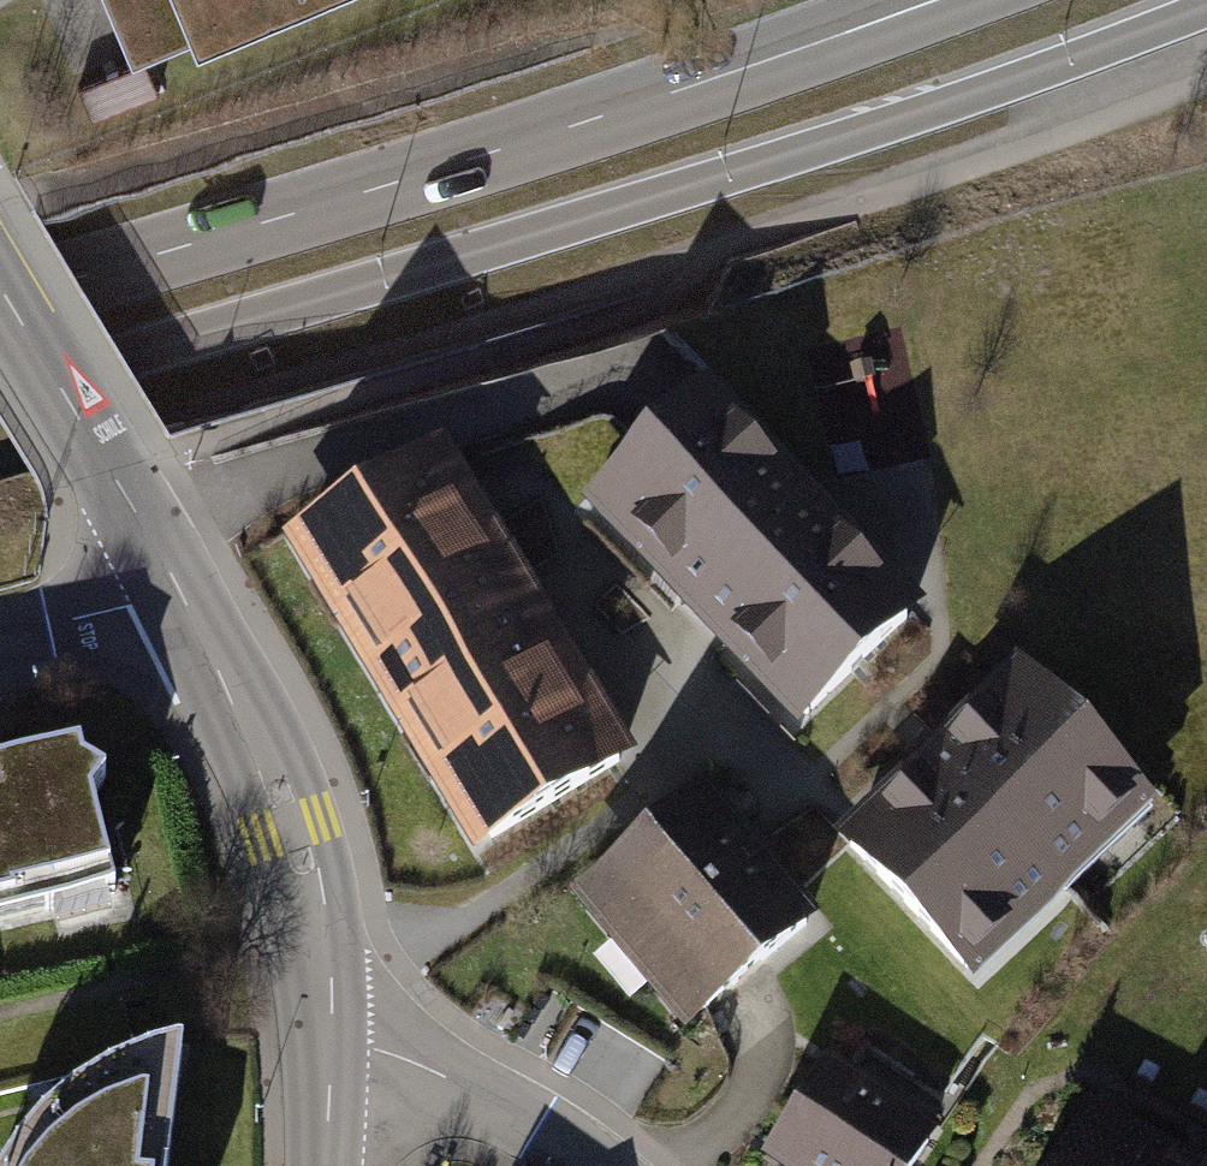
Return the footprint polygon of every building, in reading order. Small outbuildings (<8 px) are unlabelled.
[(110,22),(170,0),(102,0),(110,22)] [(183,15),(223,0),(177,0),(183,15)] [(703,403),(595,509),(799,718),(908,612),(703,403)] [(447,450),(286,547),(479,864),(640,767),(447,450)] [(1149,809),(1024,678),(847,845),(973,977),(1149,809)] [(110,882),(77,748),(0,767),(0,909),(110,882)] [(580,887),(684,1019),(806,923),(701,791),(580,887)] [(797,1165),(913,1165),(934,1134),(823,1061),(767,1147),(797,1165)] [(179,1073),(101,1099),(52,1139),(32,1165),(168,1165),(179,1073)] [(1069,1134),(1052,1165),(1129,1165),(1069,1134)]
